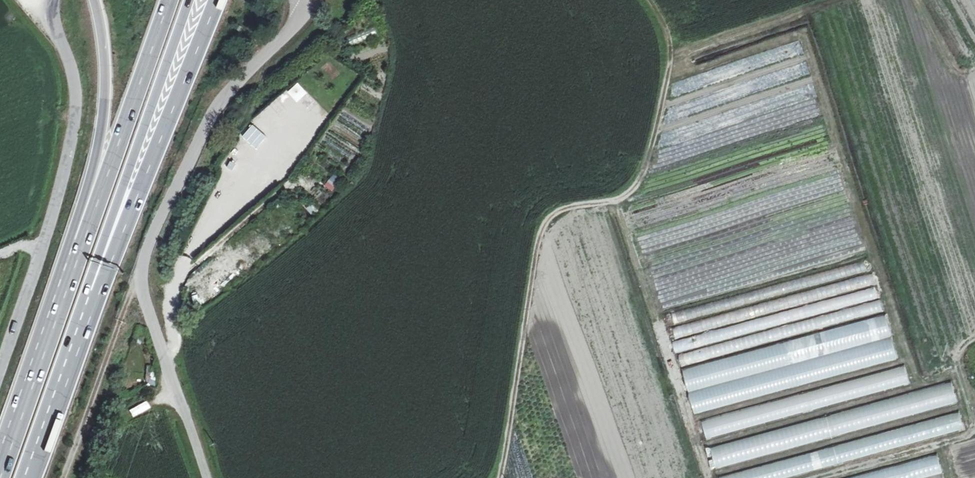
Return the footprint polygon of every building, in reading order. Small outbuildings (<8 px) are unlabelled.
[(333,173),(325,187),(333,192),(341,178),(333,173)] [(227,261),(219,264),(223,274),(231,271),(227,261)] [(871,275),(773,302),(776,309),(873,283),(871,275)] [(840,295),(841,304),(874,300),(873,291),(840,295)] [(670,324),(736,307),(733,298),(667,315),(670,324)] [(734,323),(731,313),(671,328),(674,339),(734,323)] [(886,318),(681,365),(691,410),(896,363),(886,318)] [(756,323),(672,342),(674,350),(758,331),(756,323)] [(700,416),(704,433),(908,387),(904,370),(700,416)] [(713,464),(961,408),(957,391),(953,392),(951,386),(708,442),(713,464)] [(718,477),(793,477),(965,431),(959,411),(718,477)] [(849,477),(943,477),(938,458),(849,477)]
